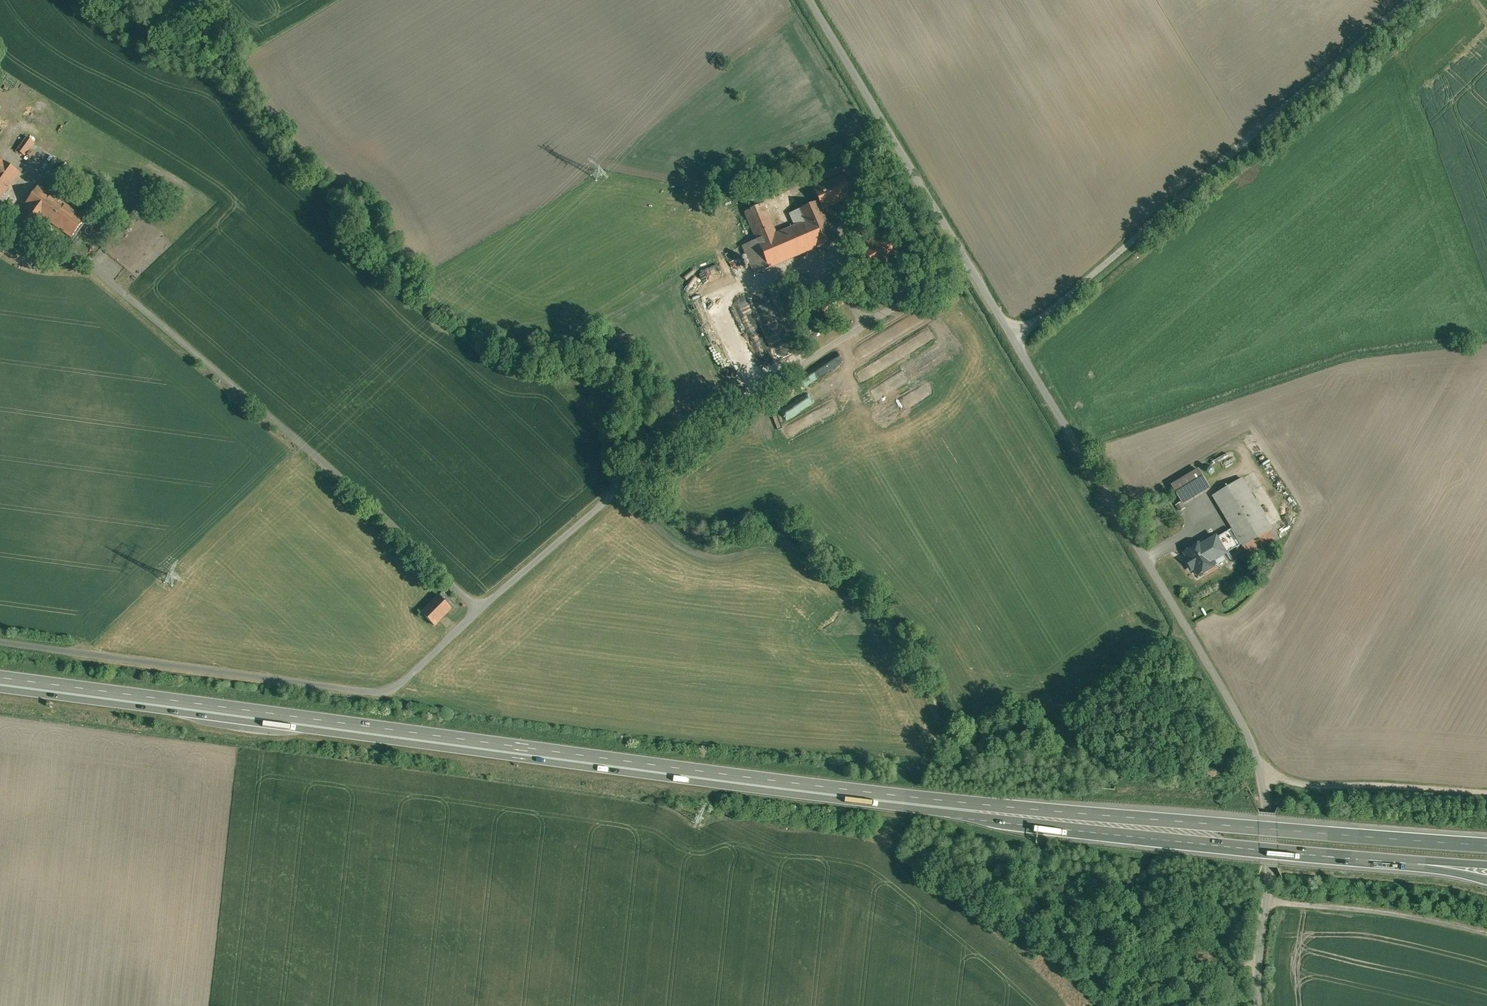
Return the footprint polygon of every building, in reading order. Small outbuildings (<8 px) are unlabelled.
[(27,136),(17,150),(24,155),(34,142),(27,136)] [(0,158),(0,198),(19,172),(0,158)] [(62,167),(54,177),(61,182),(68,172),(62,167)] [(843,176),(813,188),(819,202),(821,209),(837,202),(837,203),(852,198),(843,176)] [(58,201),(39,186),(8,228),(28,242),(45,219),(58,201)] [(84,219),(58,201),(45,219),(63,232),(62,232),(63,233),(63,232),(71,238),(84,219)] [(819,202),(790,214),(795,225),(775,234),(763,204),(745,212),(756,240),(742,246),(754,274),(835,240),(821,209),(819,202)] [(885,232),(848,254),(864,280),(900,258),(885,232)] [(754,355),(771,349),(750,297),(734,303),(754,355)] [(1199,468),(1171,485),(1182,504),(1211,488),(1199,468)] [(1242,479),(1213,496),(1233,529),(1242,543),(1243,546),(1272,529),(1242,479)] [(1233,529),(1217,539),(1226,552),(1242,543),(1233,529)] [(1216,537),(1207,543),(1205,539),(1196,544),(1197,545),(1185,552),(1189,558),(1188,559),(1198,575),(1215,565),(1212,560),(1226,552),(1217,539),(1216,537)] [(423,610),(438,625),(455,607),(441,593),(423,610)]
